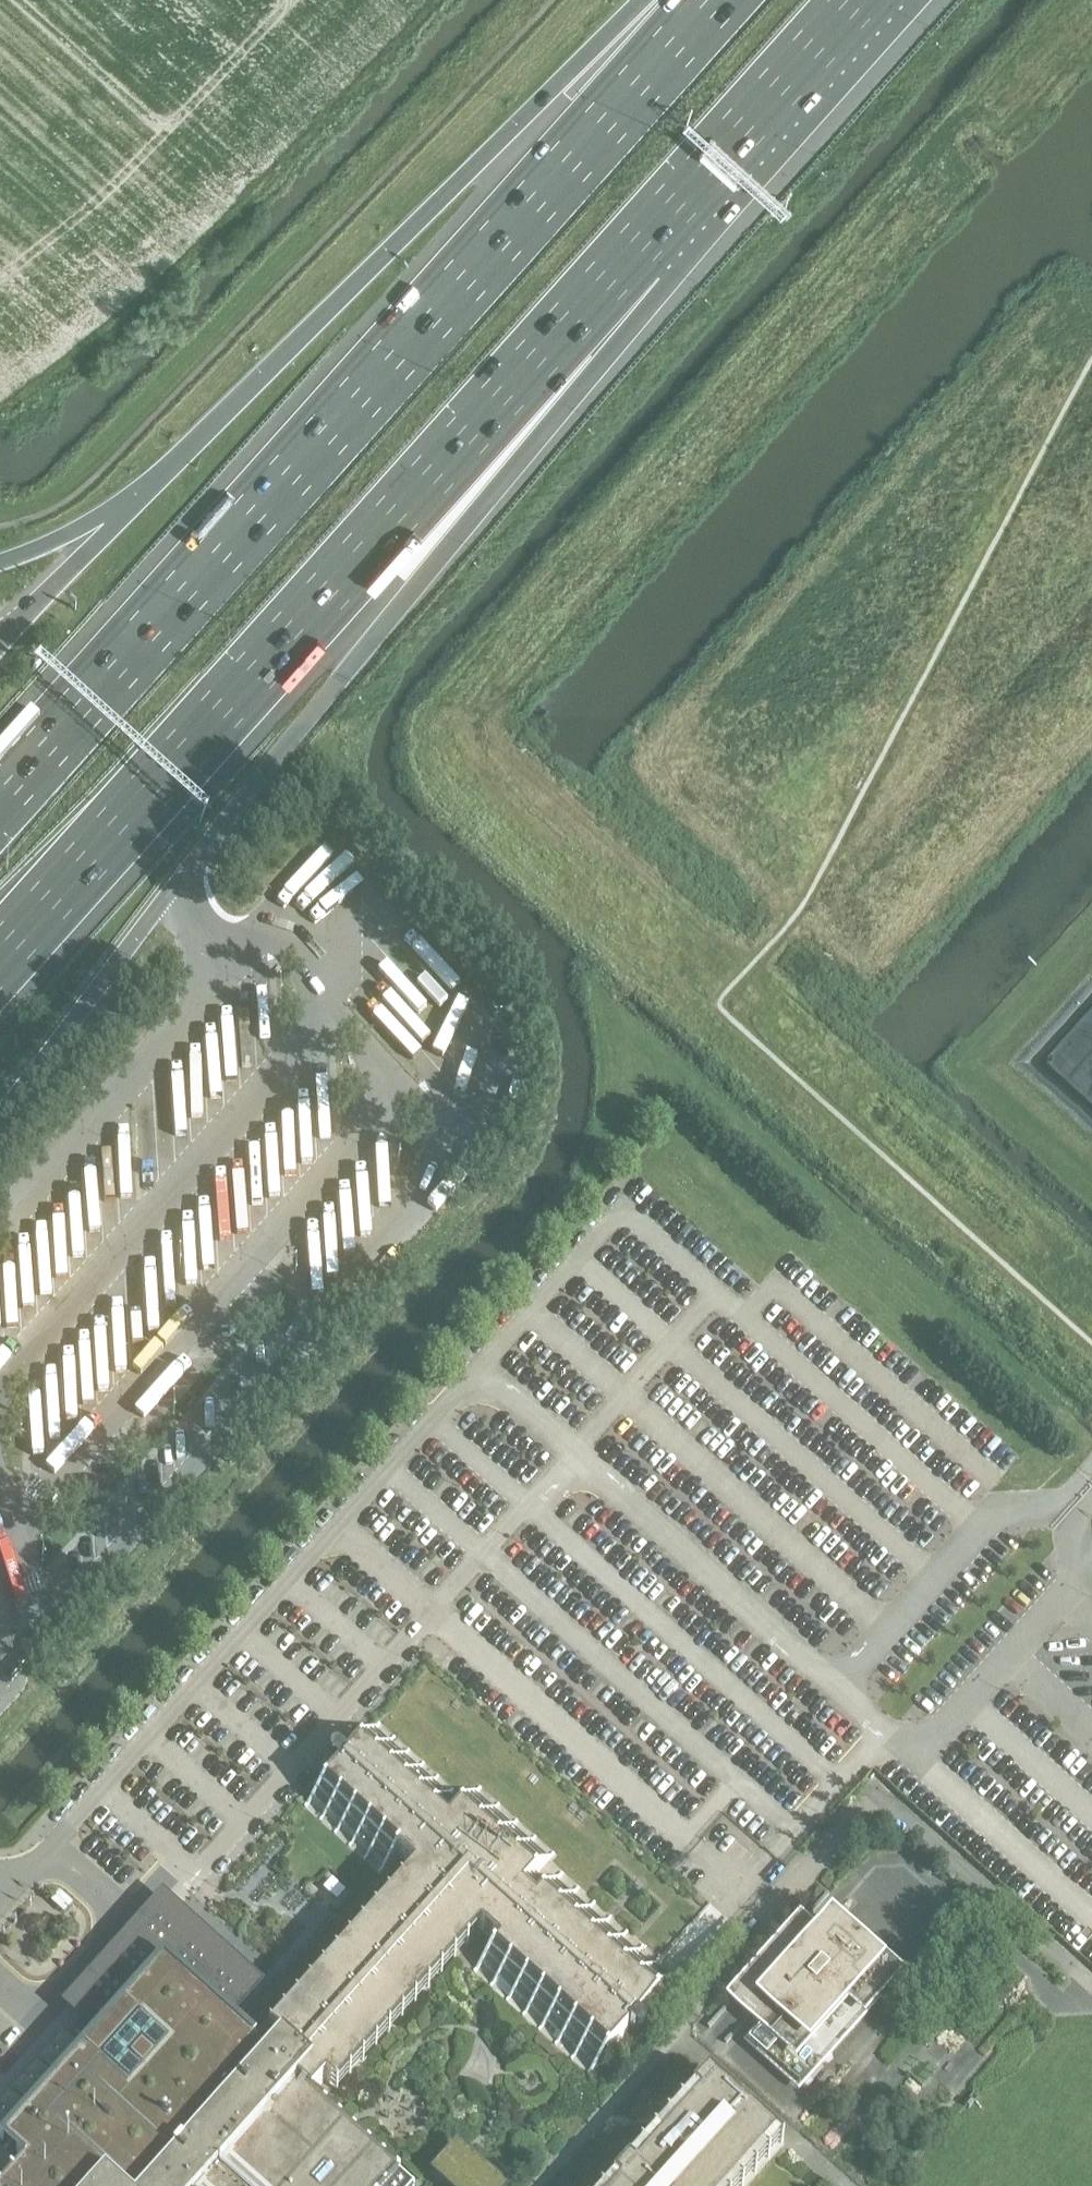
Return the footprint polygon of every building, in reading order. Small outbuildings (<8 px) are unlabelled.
[(15,701),(0,720),(0,754),(4,758),(36,717),(15,701)] [(357,2134),(313,2094),(325,2079),(337,2089),(481,1928),(487,1934),(498,1944),(480,1963),(596,2067),(629,2030),(630,2031),(634,2035),(637,2036),(641,2036),(643,2034),(645,2031),(645,2028),(643,2025),(641,2023),(637,2020),(670,1984),(541,1868),(549,1859),(475,1792),(465,1802),(462,1806),(374,1727),(364,1738),(346,1758),(340,1753),(338,1752),(335,1752),(333,1753),(331,1755),(330,1757),(331,1760),(332,1762),(338,1768),(320,1788),(311,1798),(385,1865),(395,1855),(397,1853),(414,1869),(398,1887),(270,2029),(280,2038),(267,2053),(180,1975),(178,1974),(138,2018),(124,2006),(84,2052),(91,2058),(81,2070),(71,2060),(0,2139),(0,2140),(0,2141),(24,2162),(13,2174),(11,2173),(10,2174),(11,2176),(2,2185),(415,2185),(357,2134)] [(897,1974),(837,1920),(833,1924),(831,1922),(788,1969),(795,1975),(756,2020),(764,2027),(751,2042),(798,2084),(897,1974)] [(775,2137),(780,2142),(782,2144),(783,2142),(708,2074),(693,2091),(699,2097),(635,2168),(628,2162),(613,2179),(620,2185),(619,2185),(730,2185),(775,2137)] [(458,2141),(430,2171),(447,2185),(507,2185),(458,2141)]
